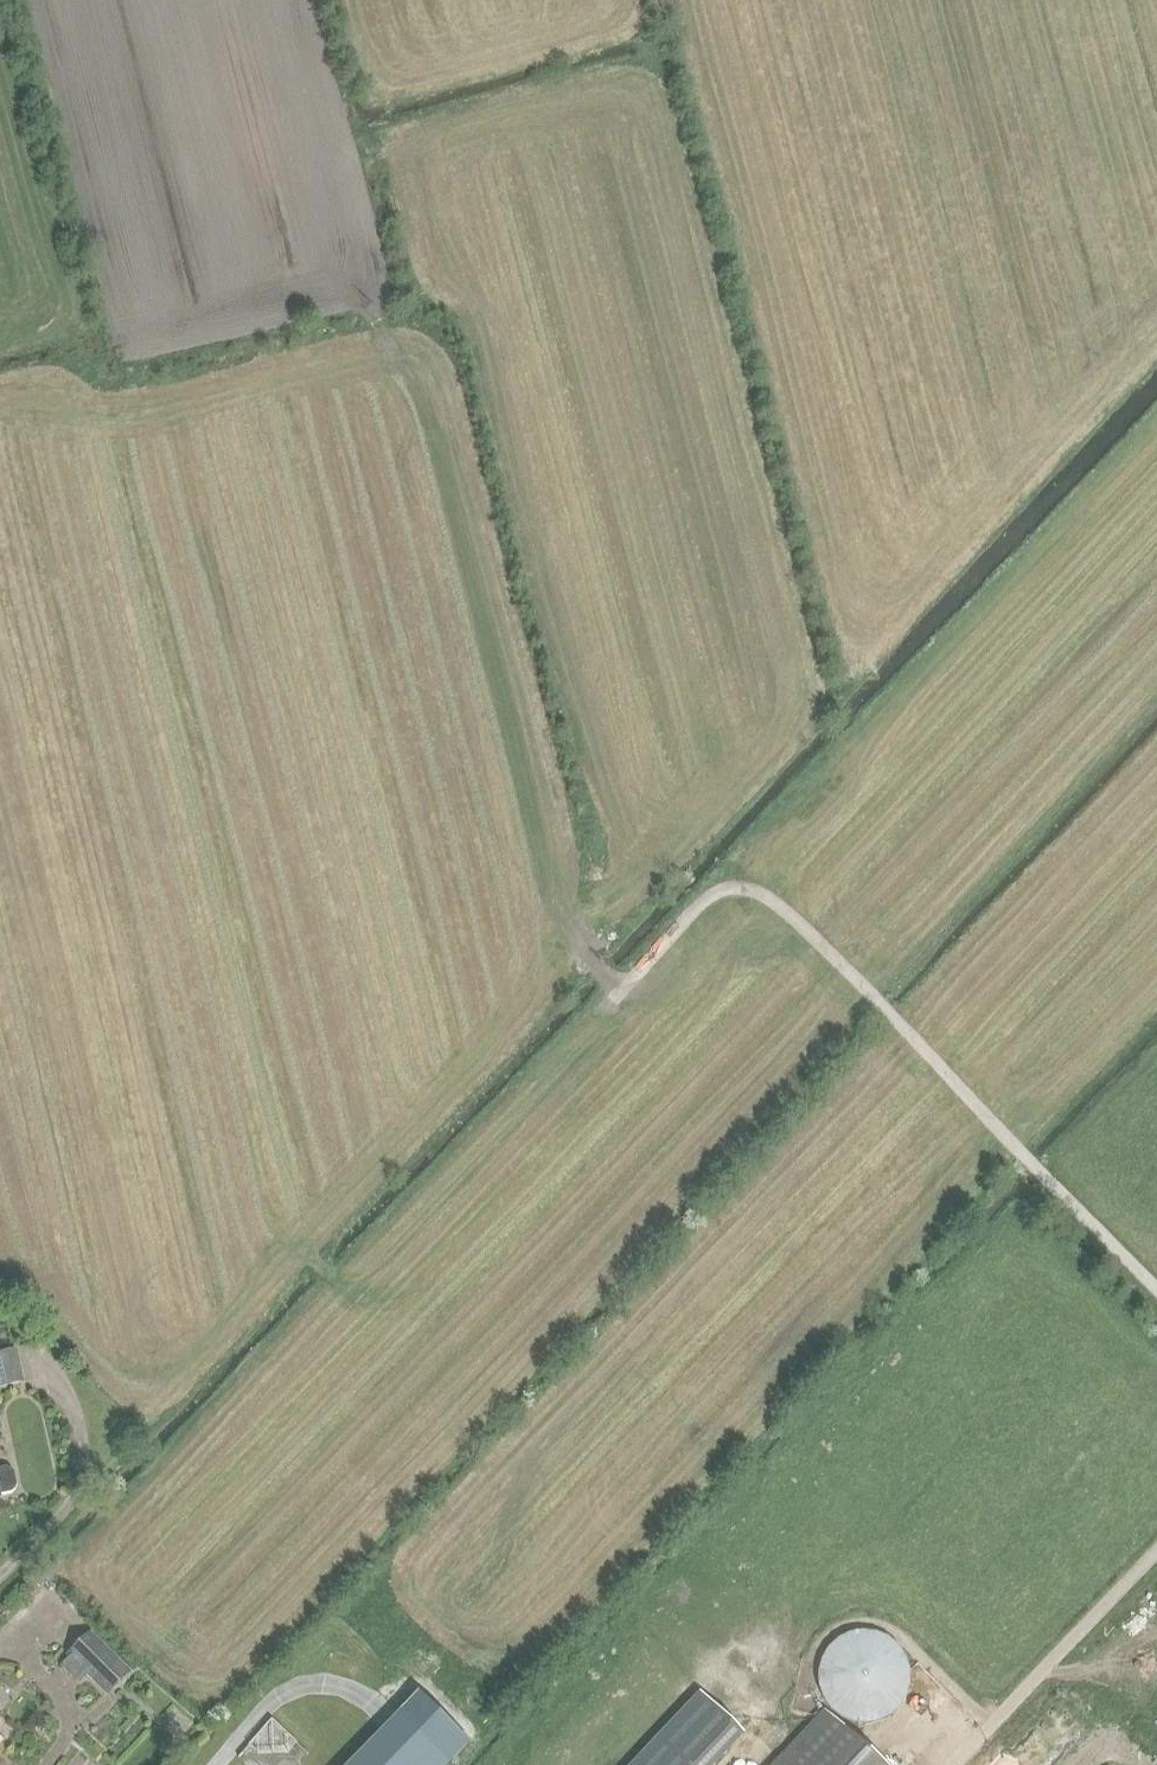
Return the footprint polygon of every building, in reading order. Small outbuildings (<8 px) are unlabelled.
[(0,1352),(0,1389),(32,1381),(23,1347),(0,1352)] [(14,1473),(10,1470),(6,1468),(0,1470),(0,1496),(11,1493),(15,1490),(16,1486),(14,1473)] [(900,1647),(889,1638),(877,1633),(864,1631),(851,1633),(839,1639),(829,1648),(822,1659),(819,1672),(819,1685),(823,1698),(830,1709),(841,1717),(853,1723),(866,1724),(879,1722),(891,1716),(901,1708),(908,1696),(911,1683),(911,1670),(907,1658),(900,1647)] [(128,1670),(93,1635),(69,1659),(103,1694),(128,1670)] [(742,1733),(701,1694),(633,1764),(712,1764),(742,1733)] [(349,1764),(449,1764),(451,1762),(400,1712),(349,1764)] [(827,1712),(777,1764),(884,1764),(827,1712)] [(105,1764),(86,1747),(70,1764),(105,1764)] [(281,1755),(272,1764),(293,1764),(281,1755)]
